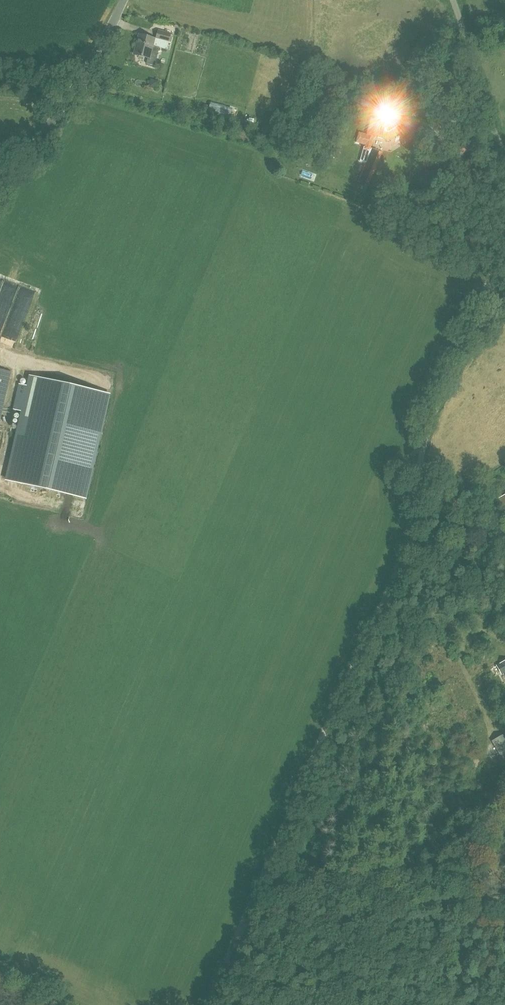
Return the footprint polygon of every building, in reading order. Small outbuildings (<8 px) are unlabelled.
[(159,30),(156,38),(139,33),(133,55),(148,58),(147,64),(155,66),(159,48),(167,50),(172,33),(159,30)] [(232,111),(210,104),(208,112),(229,118),(232,111)] [(398,109),(394,112),(391,108),(381,115),(383,118),(381,119),(375,118),(375,119),(372,118),(371,122),(368,134),(359,132),(356,142),(365,145),(361,159),(367,161),(359,180),(368,184),(381,153),(371,148),(374,136),(390,140),(410,128),(411,123),(402,110),(398,109)] [(340,150),(342,147),(336,145),(335,148),(334,148),(332,157),(339,158),(341,150),(340,150)] [(12,372),(0,369),(0,421),(12,372)] [(111,393),(29,375),(26,385),(19,383),(13,409),(21,411),(5,480),(87,499),(111,393)] [(497,665),(500,673),(504,671),(504,673),(504,661),(497,665)] [(501,756),(504,762),(504,761),(504,733),(491,741),(501,756)]
